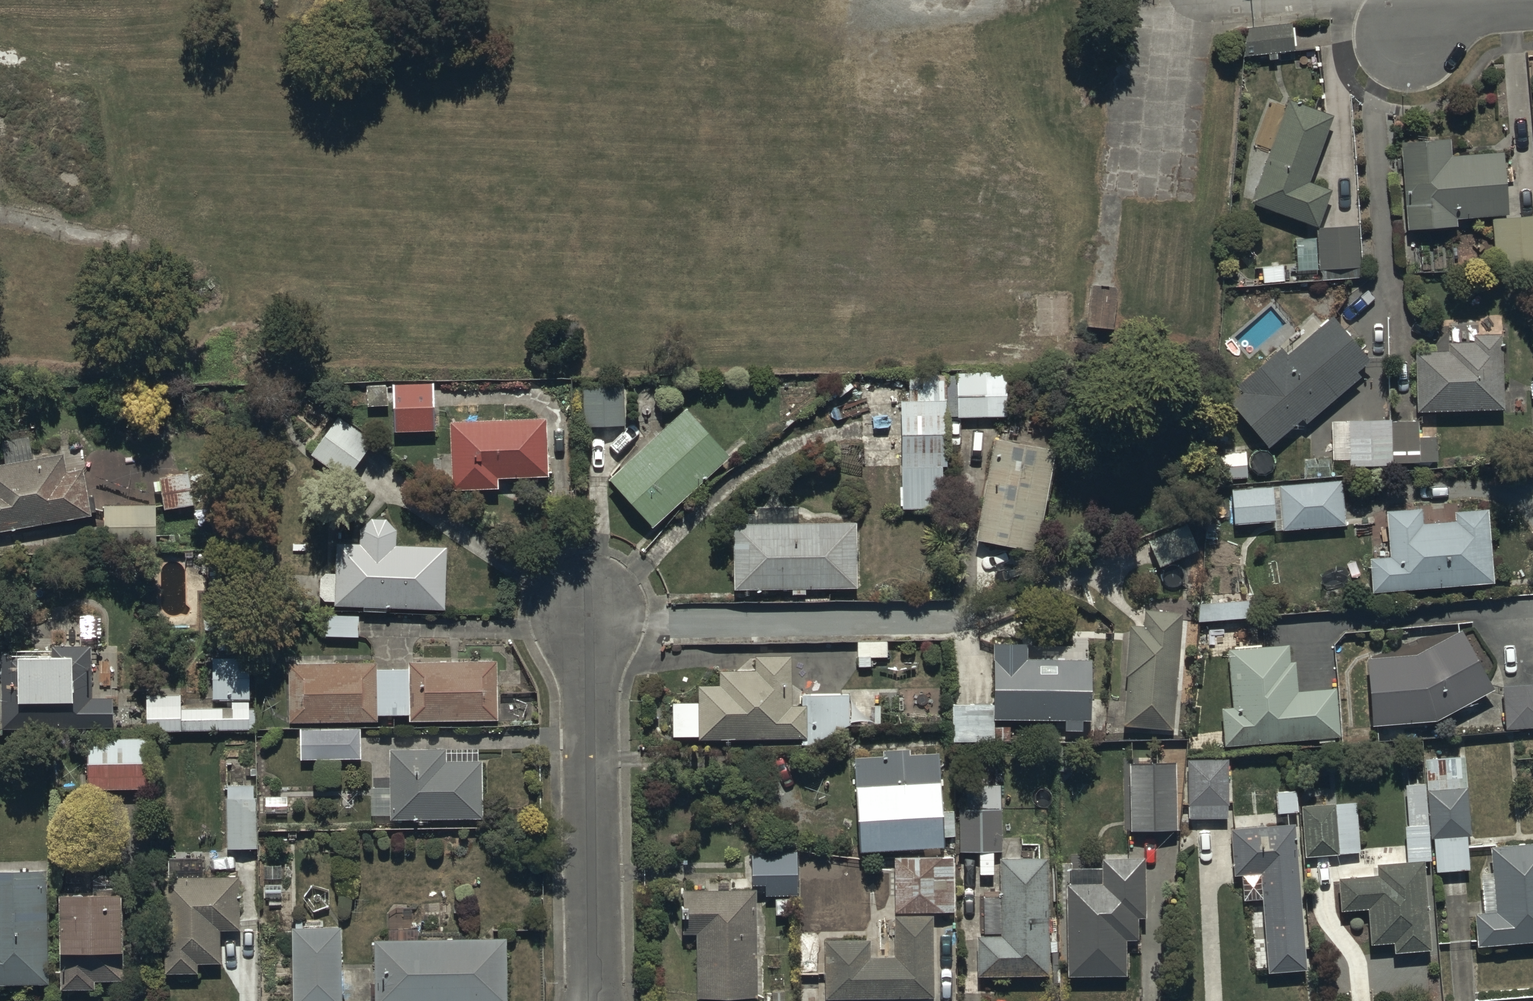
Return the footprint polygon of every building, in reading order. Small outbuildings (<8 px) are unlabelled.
[(1293,23),(1249,28),(1245,58),(1269,55),(1269,60),(1280,59),(1279,52),(1296,50),(1293,23)] [(1331,116),(1289,102),(1254,201),(1317,224),(1330,188),(1308,180),(1331,116)] [(1451,140),(1401,144),(1407,231),(1458,228),(1458,218),(1509,214),(1504,153),(1452,157),(1451,140)] [(1494,219),(1495,265),(1532,264),(1532,218),(1494,219)] [(1362,278),(1360,226),(1317,227),(1318,238),(1295,239),(1296,270),(1320,269),(1320,279),(1362,278)] [(1120,287),(1090,284),(1086,326),(1116,329),(1120,287)] [(1307,421),(1360,376),(1357,371),(1370,360),(1332,316),(1288,353),(1283,346),(1236,386),(1243,394),(1233,403),(1272,447),(1305,419),(1307,421)] [(1418,352),(1419,410),(1505,409),(1503,334),(1474,335),(1474,342),(1449,342),(1449,352),(1418,352)] [(949,469),(947,417),(1008,415),(1007,370),(911,373),(912,401),(902,401),(906,510),(945,508),(944,469),(949,469)] [(435,431),(433,383),(369,385),(370,409),(395,408),(396,433),(435,431)] [(625,385),(583,385),(584,426),(625,425),(625,385)] [(730,455),(685,407),(609,478),(654,526),(730,455)] [(373,441),(335,416),(310,455),(348,480),(373,441)] [(548,419),(449,420),(449,489),(499,488),(499,478),(548,477),(548,419)] [(1348,420),(1349,466),(1439,463),(1438,436),(1420,437),(1420,422),(1392,423),(1392,419),(1348,420)] [(93,518),(92,512),(97,511),(95,497),(87,498),(82,470),(65,473),(63,454),(32,459),(28,437),(0,441),(0,443),(3,462),(0,463),(0,533),(93,518)] [(1039,553),(1057,449),(995,439),(977,542),(1039,553)] [(1248,450),(1213,451),(1214,478),(1249,477),(1248,450)] [(189,474),(164,479),(170,508),(194,504),(189,474)] [(1344,480),(1231,490),(1234,526),(1274,522),(1275,533),(1348,526),(1344,480)] [(155,504),(105,505),(106,549),(156,548),(155,504)] [(1373,560),(1375,593),(1494,584),(1488,510),(1456,512),(1456,520),(1424,523),(1422,507),(1389,509),(1393,559),(1373,560)] [(762,523),(733,523),(732,588),(791,588),(791,593),(804,593),(804,588),(858,588),(858,523),(801,523),(801,508),(762,508),(762,523)] [(446,547),(396,546),(396,528),(388,520),(370,519),(360,529),(360,544),(335,543),(334,606),(445,609),(446,547)] [(1190,521),(1146,540),(1158,568),(1201,549),(1190,521)] [(1251,601),(1199,601),(1199,620),(1251,620),(1251,601)] [(1176,728),(1182,613),(1144,611),(1143,628),(1129,627),(1124,725),(1176,728)] [(358,615),(327,615),(327,637),(358,637),(358,615)] [(1374,726),(1435,720),(1491,690),(1461,630),(1417,652),(1367,657),(1374,726)] [(886,640),(858,641),(858,667),(871,666),(871,657),(887,657),(886,640)] [(1093,661),(1027,660),(1027,642),(996,641),(994,706),(954,706),(953,743),(1008,744),(1008,727),(993,727),(993,719),(1065,720),(1065,731),(1081,732),(1081,718),(1092,719),(1093,661)] [(1224,707),(1226,746),(1319,739),(1320,744),(1334,743),(1334,739),(1340,738),(1337,688),(1298,691),(1296,664),(1290,664),(1289,643),(1229,648),(1234,707),(1224,707)] [(2,651),(3,729),(113,728),(113,697),(90,698),(90,646),(52,647),(52,656),(38,656),(38,650),(2,651)] [(210,655),(211,698),(232,698),(232,708),(181,708),(182,695),(182,694),(146,694),(147,731),(256,731),(256,708),(250,708),(250,655),(210,655)] [(808,705),(793,705),(794,656),(755,655),(755,671),(720,670),(719,687),(699,686),(699,704),(674,703),(673,736),(698,737),(698,739),(772,738),(808,738),(808,705)] [(286,663),(287,722),(378,721),(377,716),(408,716),(408,721),(500,720),(499,659),(407,660),(408,668),(376,668),(376,662),(286,663)] [(1504,687),(1507,729),(1532,727),(1532,685),(1504,687)] [(361,728),(298,729),(299,761),(361,760),(361,728)] [(147,739),(86,741),(88,790),(149,788),(147,739)] [(854,756),(858,852),(947,849),(943,752),(911,754),(911,747),(884,748),(884,755),(854,756)] [(373,786),(374,819),(484,817),(483,763),(478,763),(478,750),(388,751),(388,786),(373,786)] [(1471,836),(1471,834),(1466,757),(1427,760),(1432,840),(1435,839),(1437,871),(1470,869),(1467,836),(1471,836)] [(1229,758),(1188,759),(1188,819),(1230,819),(1229,758)] [(1176,763),(1129,763),(1129,831),(1176,831),(1176,763)] [(1410,825),(1428,824),(1426,784),(1419,784),(1418,779),(1408,779),(1410,825)] [(255,782),(227,782),(228,851),(256,850),(255,813),(255,798),(255,782)] [(968,810),(961,810),(961,852),(1004,852),(1004,809),(986,809),(986,787),(968,787),(968,810)] [(1308,971),(1295,823),(1289,824),(1288,812),(1298,812),(1296,789),(1278,791),(1280,812),(1256,814),(1257,825),(1230,828),(1234,875),(1244,874),(1246,902),(1262,901),(1269,974),(1308,971)] [(1356,801),(1302,804),(1305,858),(1359,855),(1356,801)] [(1477,948),(1532,944),(1532,842),(1489,845),(1491,873),(1481,874),(1484,913),(1475,914),(1477,948)] [(799,851),(755,850),(754,883),(798,884),(799,851)] [(955,856),(895,856),(894,912),(955,912),(955,856)] [(1103,868),(1066,869),(1067,976),(1128,975),(1128,940),(1140,940),(1140,916),(1147,916),(1146,857),(1103,858),(1103,868)] [(174,877),(159,878),(161,972),(197,971),(197,963),(220,963),(219,931),(240,931),(238,876),(203,877),(202,858),(173,858),(174,877)] [(1049,975),(1048,858),(1000,859),(1001,895),(984,896),(985,936),(978,937),(979,976),(1049,975)] [(1431,949),(1424,862),(1377,865),(1378,875),(1337,878),(1340,911),(1367,909),(1370,946),(1396,944),(1396,952),(1431,949)] [(46,870),(13,871),(13,879),(0,879),(0,985),(47,984),(46,870)] [(93,894),(58,895),(59,991),(94,991),(94,979),(123,979),(121,889),(93,890),(93,894)] [(684,891),(684,933),(696,933),(697,997),(730,996),(730,1000),(764,1000),(764,997),(759,997),(758,890),(684,891)] [(825,940),(826,999),(935,998),(935,915),(895,916),(896,957),(870,957),(870,939),(825,940)] [(290,928),(292,1000),(342,1000),(340,927),(323,928),(323,919),(306,919),(307,928),(290,928)] [(508,937),(373,938),(374,1000),(509,1000),(508,937)]
